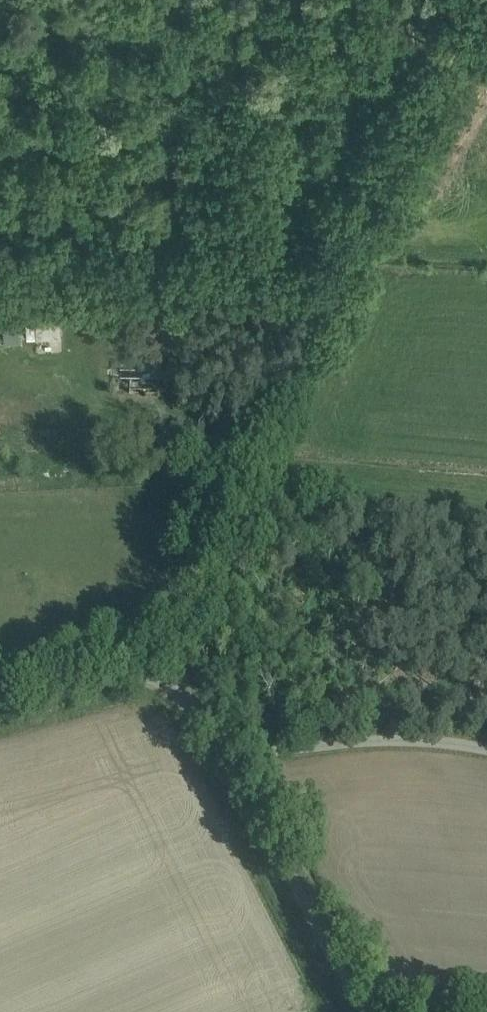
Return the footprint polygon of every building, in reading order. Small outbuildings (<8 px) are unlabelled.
[(35,296),(37,340),(63,338),(61,294),(35,296)] [(21,318),(2,319),(3,341),(22,340),(21,318)]
